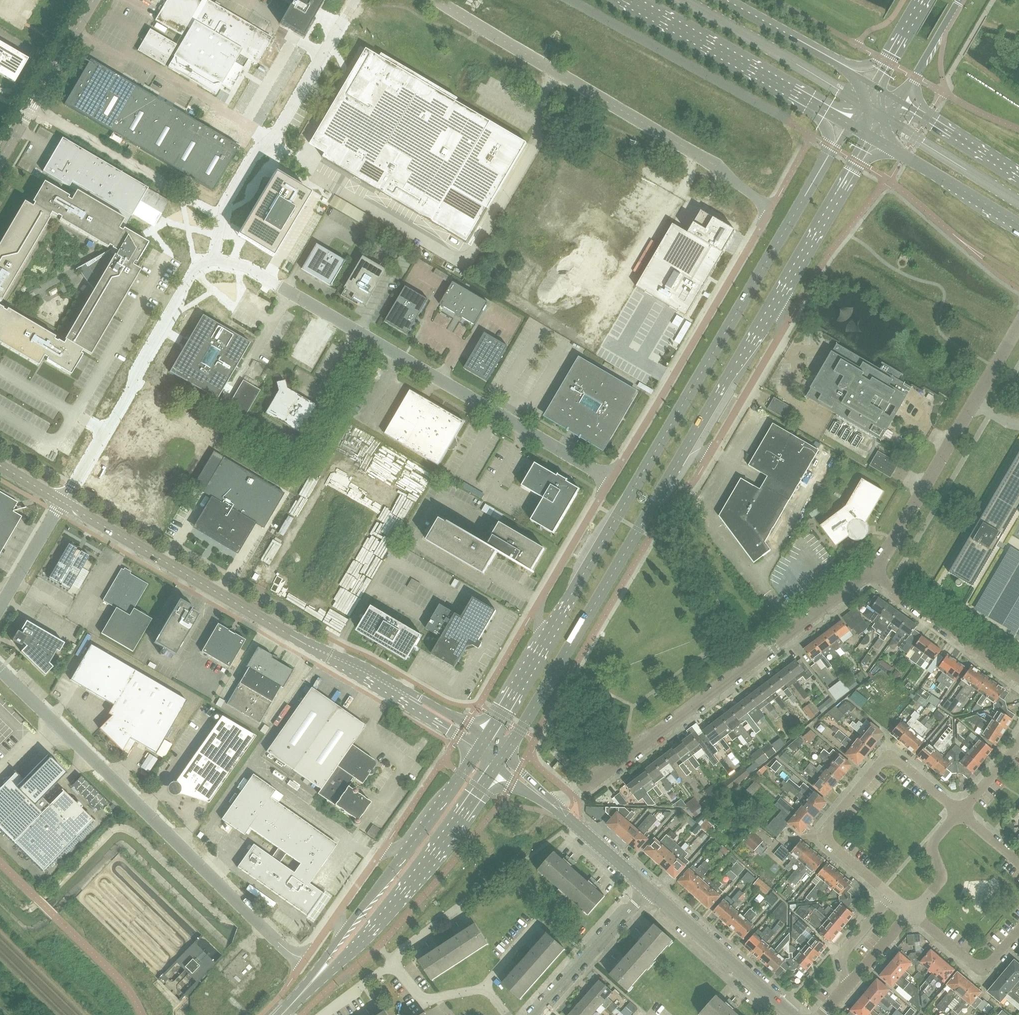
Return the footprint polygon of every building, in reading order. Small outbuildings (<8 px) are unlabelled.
[(181,35),(188,24),(202,0),(167,0),(156,20),(181,35)] [(218,41),(239,54),(254,27),(208,0),(202,0),(188,24),(218,41)] [(290,4),(279,23),(303,36),(323,0),(283,0),(290,4)] [(218,41),(188,24),(181,35),(176,45),(171,54),(174,56),(201,72),(218,41)] [(239,54),(248,59),(256,64),(272,37),(254,27),(239,54)] [(138,50),(143,53),(164,65),(171,54),(176,45),(150,30),(138,50)] [(230,89),(248,59),(239,54),(218,41),(201,72),(221,84),(230,89)] [(28,59),(0,43),(0,75),(14,83),(28,59)] [(327,149),(325,153),(323,157),(322,158),(378,190),(421,216),(467,243),(486,211),(488,208),(526,143),(456,102),(458,98),(438,87),(422,77),(382,54),(380,57),(376,55),(373,59),(364,54),(313,141),(327,149)] [(174,56),(168,66),(216,93),(221,84),(201,72),(174,56)] [(88,118),(114,74),(102,66),(95,62),(96,61),(95,62),(90,60),(89,62),(87,61),(86,62),(88,62),(69,94),(70,94),(64,104),(88,118)] [(88,118),(112,132),(138,88),(114,74),(88,118)] [(164,102),(138,88),(112,132),(138,147),(164,102)] [(164,102),(138,147),(164,163),(190,118),(187,116),(188,114),(187,114),(187,116),(164,102)] [(213,131),(194,120),(195,118),(194,118),(193,119),(190,118),(164,163),(187,176),(213,131)] [(213,131),(187,176),(212,191),(218,181),(237,149),(238,150),(238,149),(237,148),(238,146),(233,143),(234,142),(234,141),(233,143),(213,131)] [(140,232),(135,235),(124,229),(141,201),(161,212),(168,200),(148,188),(62,138),(43,171),(76,191),(71,200),(68,198),(69,196),(44,182),(32,202),(35,203),(33,207),(24,201),(0,243),(0,302),(50,216),(49,216),(51,212),(57,216),(57,215),(60,217),(59,219),(107,247),(108,245),(112,247),(111,248),(112,248),(111,249),(84,264),(75,270),(76,270),(80,276),(88,287),(93,290),(64,339),(65,340),(63,343),(57,340),(57,341),(53,339),(55,336),(7,308),(5,311),(2,309),(3,308),(0,306),(0,343),(38,366),(44,356),(47,358),(46,360),(71,375),(82,354),(80,353),(82,350),(91,355),(140,270),(132,265),(134,261),(136,263),(146,245),(148,243),(143,239),(144,239),(142,235),(140,232)] [(237,235),(237,236),(246,241),(272,256),(310,193),(284,178),(275,172),(274,172),(274,173),(271,178),(241,227),(240,229),(237,235)] [(673,224),(636,287),(686,316),(732,238),(736,232),(734,230),(701,211),(689,233),(673,224)] [(302,269),(331,286),(346,260),(317,244),(302,269)] [(362,261),(342,296),(358,305),(359,303),(366,307),(373,294),(372,294),(384,273),(383,273),(385,270),(365,258),(363,261),(362,261)] [(453,282),(440,304),(475,325),(488,302),(453,282)] [(408,334),(428,299),(406,286),(385,321),(408,334)] [(250,342),(202,315),(185,344),(181,350),(169,372),(217,399),(218,398),(250,342)] [(464,368),(487,381),(508,346),(485,333),(464,368)] [(878,368),(837,344),(806,397),(881,440),(912,388),(900,381),(903,374),(882,362),(878,368)] [(603,449),(637,392),(580,359),(546,416),(568,428),(567,430),(568,431),(569,429),(580,436),(579,438),(580,438),(581,436),(603,449)] [(376,378),(381,369),(375,366),(370,374),(376,378)] [(228,406),(245,416),(260,390),(243,380),(228,406)] [(287,388),(284,380),(276,382),(278,390),(265,413),(300,433),(316,405),(287,388)] [(385,434),(439,465),(449,448),(450,449),(454,448),(457,443),(456,439),(454,438),(464,421),(410,390),(385,434)] [(771,403),(767,409),(788,421),(795,409),(774,397),(771,403)] [(741,478),(719,516),(722,520),(754,562),(771,550),(765,542),(819,450),(773,423),(752,459),(750,458),(748,462),(750,463),(749,465),(768,476),(760,489),(741,478)] [(424,478),(345,432),(321,473),(324,475),(310,498),(318,502),(316,505),(316,506),(314,509),(310,515),(311,515),(309,518),(305,524),(303,527),(300,533),(300,534),(298,537),(294,543),(293,546),(292,546),(289,552),(278,571),(291,579),(287,586),(312,600),(316,594),(326,600),(326,599),(342,571),(349,559),(349,558),(351,555),(364,533),(369,524),(370,523),(375,514),(374,514),(378,506),(400,519),(424,478)] [(878,451),(869,465),(891,478),(895,470),(899,463),(878,451)] [(949,572),(959,578),(958,579),(957,580),(956,580),(956,581),(955,582),(955,583),(955,584),(956,584),(956,585),(957,586),(958,586),(959,586),(960,586),(961,585),(962,584),(962,583),(962,582),(962,580),(973,586),(997,546),(995,545),(997,540),(999,541),(1018,507),(1018,452),(949,572)] [(198,524),(210,534),(211,532),(224,539),(223,541),(223,542),(237,548),(252,522),(263,528),(284,493),(223,457),(202,492),(213,499),(198,524)] [(580,489),(558,476),(535,463),(522,485),(544,498),(531,520),(554,533),(580,489)] [(884,492),(862,479),(846,506),(821,525),(836,545),(850,535),(851,536),(852,537),(858,534),(859,534),(860,534),(861,534),(862,533),(862,532),(862,531),(867,527),(866,524),(865,523),(884,492)] [(6,542),(16,525),(21,516),(13,511),(18,510),(17,509),(16,509),(15,506),(17,502),(7,496),(0,492),(0,553),(6,542)] [(500,521),(504,514),(495,509),(486,504),(482,510),(491,516),(500,521)] [(809,514),(812,517),(820,511),(818,507),(809,514)] [(484,574),(489,565),(493,558),(497,552),(486,545),(487,544),(437,515),(436,516),(440,518),(427,540),(484,574)] [(486,545),(497,552),(522,566),(523,565),(527,568),(532,571),(545,549),(500,522),(487,544),(486,545)] [(69,590),(77,576),(89,555),(81,550),(80,552),(76,550),(77,548),(68,543),(48,578),(57,583),(58,582),(61,584),(60,585),(69,590)] [(1011,543),(974,606),(1018,632),(1018,548),(1011,543)] [(148,584),(130,573),(128,576),(124,574),(123,570),(121,568),(102,600),(116,608),(101,633),(132,651),(151,619),(133,609),(148,584)] [(875,623),(889,605),(875,595),(868,605),(876,611),(870,620),(875,623)] [(426,628),(428,629),(441,637),(432,654),(455,667),(467,647),(473,645),(476,647),(477,647),(478,647),(479,647),(480,647),(480,646),(481,646),(481,645),(481,644),(481,643),(481,642),(480,641),(479,641),(496,611),(473,597),(462,617),(440,604),(426,628)] [(173,611),(172,611),(153,643),(175,655),(199,614),(191,609),(192,607),(191,607),(191,608),(179,601),(173,611)] [(898,612),(889,605),(875,623),(874,626),(876,628),(875,630),(876,632),(881,635),(898,612)] [(362,630),(361,633),(379,644),(386,648),(404,658),(406,655),(409,658),(415,648),(422,635),(372,606),(365,618),(364,618),(359,628),(362,630)] [(908,619),(898,612),(881,635),(879,637),(884,641),(888,636),(892,630),(897,633),(908,619)] [(855,620),(864,632),(869,627),(861,616),(855,620)] [(903,637),(906,633),(910,636),(917,626),(908,619),(897,633),(893,639),(897,642),(901,636),(903,637)] [(853,636),(850,631),(842,620),(833,627),(844,643),(853,636)] [(853,628),(859,636),(864,632),(855,620),(848,626),(852,630),(853,628)] [(56,650),(59,652),(64,643),(26,621),(21,630),(22,630),(21,633),(17,631),(12,640),(21,646),(22,643),(25,646),(21,651),(45,675),(53,667),(49,663),(56,650)] [(229,667),(245,640),(217,623),(201,651),(229,667)] [(848,648),(844,643),(833,627),(823,635),(835,650),(839,646),(844,652),(848,648)] [(814,642),(822,653),(824,656),(825,657),(825,656),(829,653),(834,659),(839,656),(835,650),(823,635),(814,642)] [(917,664),(925,653),(932,643),(922,636),(917,644),(909,638),(906,642),(910,645),(905,652),(907,654),(911,649),(915,652),(910,659),(917,664)] [(910,645),(906,642),(904,641),(899,648),(905,652),(910,645)] [(829,662),(825,656),(825,657),(824,656),(822,653),(814,642),(804,649),(811,660),(815,664),(819,661),(821,660),(825,665),(828,669),(832,666),(829,662)] [(925,653),(917,664),(921,666),(928,657),(934,661),(938,654),(941,650),(932,643),(925,653)] [(111,715),(99,728),(122,751),(130,738),(156,753),(159,747),(186,700),(91,644),(70,679),(113,705),(108,713),(111,715)] [(246,667),(248,668),(227,704),(260,723),(281,687),(282,688),(292,670),(277,662),(276,663),(270,659),(273,656),(257,647),(246,667)] [(862,666),(863,668),(871,657),(867,654),(861,662),(862,666)] [(937,680),(940,683),(956,661),(948,655),(938,668),(943,672),(937,680)] [(787,668),(797,681),(803,676),(806,680),(813,674),(802,659),(798,663),(796,661),(787,668)] [(956,661),(940,683),(938,686),(942,689),(944,686),(948,689),(964,667),(956,661)] [(887,663),(882,670),(888,674),(892,667),(887,663)] [(951,713),(959,702),(965,695),(980,673),(971,666),(962,680),(959,684),(964,687),(961,692),(953,703),(948,700),(942,707),(951,713)] [(777,675),(785,684),(787,688),(792,685),(797,691),(798,691),(804,699),(808,696),(797,681),(787,668),(777,675)] [(898,668),(892,677),(896,680),(903,671),(898,668)] [(867,678),(861,671),(855,676),(860,683),(867,678)] [(988,678),(980,673),(965,695),(959,702),(962,705),(974,688),(979,691),(988,678)] [(775,691),(785,684),(777,675),(768,682),(775,691)] [(987,697),(996,684),(988,678),(979,691),(983,695),(973,710),(975,710),(978,709),(981,706),(987,697)] [(846,685),(850,690),(858,684),(854,679),(846,685)] [(841,680),(834,686),(842,697),(849,692),(841,680)] [(787,707),(775,691),(768,682),(758,689),(770,704),(776,700),(783,710),(787,707)] [(904,687),(914,696),(919,690),(908,682),(904,687)] [(1005,701),(1004,701),(999,698),(1004,690),(996,684),(987,697),(991,700),(995,703),(994,705),(994,707),(1006,706),(1005,701)] [(306,685),(302,690),(306,693),(310,688),(306,685)] [(320,789),(352,744),(365,725),(311,687),(310,688),(306,693),(266,751),(305,778),(310,781),(320,789)] [(758,689),(749,696),(761,711),(765,708),(770,704),(758,689)] [(784,692),(789,699),(789,698),(793,696),(788,689),(784,692)] [(927,701),(937,706),(941,699),(932,694),(927,701)] [(917,695),(913,699),(916,702),(917,701),(926,706),(929,702),(921,696),(920,697),(917,695)] [(749,696),(740,703),(747,713),(750,710),(753,714),(754,716),(757,714),(761,711),(749,696)] [(793,696),(789,698),(794,705),(798,702),(793,696)] [(215,704),(221,707),(225,700),(219,697),(217,701),(215,704)] [(818,708),(822,713),(835,703),(831,697),(818,708)] [(839,709),(845,715),(849,711),(850,713),(855,707),(849,702),(845,702),(839,709)] [(740,703),(731,710),(741,724),(746,720),(756,734),(761,730),(759,728),(750,717),(747,713),(740,703)] [(803,708),(812,721),(820,716),(811,703),(803,708)] [(769,713),(770,712),(774,709),(770,704),(765,708),(769,713)] [(1007,710),(1006,706),(994,707),(989,715),(993,718),(993,719),(1007,727),(1015,715),(1007,710)] [(828,712),(838,722),(843,716),(833,708),(828,712)] [(780,717),(774,709),(770,712),(776,720),(780,717)] [(731,710),(721,717),(733,733),(739,728),(742,725),(741,724),(731,710)] [(937,710),(933,715),(940,721),(944,716),(937,710)] [(891,733),(899,740),(909,728),(920,715),(915,711),(910,716),(912,717),(906,725),(901,721),(891,733)] [(1007,727),(993,719),(990,724),(976,715),(971,716),(979,721),(1001,736),(1007,727)] [(255,736),(221,716),(183,771),(175,782),(177,783),(179,785),(180,787),(180,791),(179,793),(208,802),(209,802),(209,801),(255,736)] [(1001,736),(979,721),(971,716),(965,718),(985,731),(982,736),(995,745),(1001,736)] [(728,736),(733,733),(721,717),(712,724),(723,740),(728,736)] [(907,746),(927,722),(929,720),(925,717),(914,731),(909,728),(899,740),(907,746)] [(860,721),(857,725),(877,742),(880,739),(881,739),(883,737),(883,735),(884,734),(867,720),(863,724),(860,721)] [(957,724),(957,733),(960,735),(966,727),(959,721),(957,724)] [(877,742),(857,725),(853,722),(850,725),(862,735),(859,739),(871,750),(872,749),(874,748),(876,746),(876,744),(877,742)] [(927,722),(907,746),(915,753),(925,741),(920,737),(930,726),(930,724),(927,722)] [(264,724),(260,731),(266,734),(270,727),(264,724)] [(731,749),(723,740),(712,724),(702,732),(702,733),(699,735),(714,756),(718,752),(714,747),(719,743),(726,752),(731,749)] [(808,741),(816,734),(811,730),(803,736),(808,741)] [(839,730),(837,734),(844,740),(865,757),(867,755),(868,755),(870,752),(870,751),(871,750),(859,739),(855,744),(839,730)] [(719,763),(714,756),(699,735),(698,736),(695,732),(682,742),(689,751),(692,756),(702,749),(710,760),(709,761),(714,767),(719,763)] [(918,756),(925,762),(948,735),(945,733),(933,747),(928,743),(918,756)] [(925,762),(933,768),(943,756),(939,753),(946,745),(951,739),(953,737),(951,736),(952,735),(950,733),(948,735),(925,762)] [(966,740),(960,735),(957,733),(958,740),(970,750),(967,754),(980,765),(986,757),(966,740)] [(862,760),(865,757),(844,740),(837,734),(834,737),(850,750),(845,755),(858,765),(859,764),(860,764),(863,762),(862,760)] [(986,757),(992,749),(980,739),(976,743),(969,736),(966,740),(986,757)] [(794,741),(798,746),(799,747),(804,742),(799,737),(794,741)] [(794,751),(798,746),(794,741),(788,746),(794,751)] [(692,756),(689,751),(682,742),(672,749),(680,759),(683,763),(684,762),(689,759),(696,769),(700,766),(692,756)] [(374,760),(371,758),(352,744),(320,789),(317,793),(354,819),(353,820),(353,822),(355,824),(357,824),(359,823),(359,822),(359,820),(359,818),(370,802),(357,792),(357,791),(357,789),(356,788),(354,788),(353,788),(351,789),(348,787),(354,778),(362,784),(369,774),(370,774),(371,774),(372,774),(372,773),(373,773),(373,772),(373,771),(373,770),(373,769),(372,769),(375,765),(375,764),(375,763),(375,762),(375,761),(374,761),(374,760)] [(956,755),(960,755),(963,751),(956,744),(952,749),(956,752),(956,755)] [(772,747),(765,754),(769,758),(776,752),(772,747)] [(751,756),(756,762),(760,766),(768,759),(765,755),(760,748),(751,756)] [(672,749),(663,756),(671,766),(677,762),(680,759),(672,749)] [(821,753),(824,756),(845,773),(848,770),(849,770),(851,768),(851,766),(852,765),(833,749),(830,753),(824,749),(821,753)] [(943,756),(933,768),(941,775),(947,769),(951,772),(951,773),(956,773),(956,755),(956,752),(952,749),(944,757),(943,756)] [(779,758),(787,765),(792,759),(784,752),(779,758)] [(845,773),(824,756),(821,753),(818,756),(825,763),(822,766),(839,780),(840,779),(841,779),(844,776),(844,775),(845,773)] [(968,778),(973,773),(980,765),(967,754),(965,756),(962,761),(960,759),(960,755),(956,755),(956,773),(961,772),(968,778)] [(43,870),(94,819),(64,790),(49,805),(41,796),(65,772),(53,760),(49,756),(48,757),(49,758),(26,781),(15,771),(14,772),(15,773),(0,788),(0,828),(43,870)] [(679,777),(671,766),(663,756),(654,763),(664,777),(670,773),(675,780),(679,777)] [(558,762),(552,768),(569,783),(575,777),(558,762)] [(746,770),(750,775),(760,766),(756,762),(746,770)] [(672,788),(664,777),(654,763),(644,770),(652,780),(656,777),(659,782),(661,780),(665,786),(664,788),(667,792),(672,788)] [(690,773),(683,763),(679,766),(687,776),(690,773)] [(838,783),(838,782),(839,780),(822,766),(819,764),(816,769),(809,763),(806,766),(812,771),(832,788),(834,786),(836,786),(838,783)] [(830,790),(832,788),(812,771),(806,766),(803,770),(817,781),(813,786),(825,796),(827,795),(828,795),(831,792),(830,790)] [(750,776),(750,775),(746,770),(744,768),(731,778),(736,786),(750,776)] [(655,784),(652,780),(644,770),(635,777),(642,787),(646,793),(653,788),(660,797),(663,794),(655,784)] [(336,844),(333,842),(278,803),(283,796),(253,775),(222,819),(244,834),(249,827),(278,847),(271,857),(253,845),(238,867),(256,879),(305,913),(308,915),(323,894),(320,892),(308,883),(317,870),(320,867),(336,844)] [(80,776),(72,785),(97,810),(98,811),(107,802),(80,776)] [(646,793),(642,787),(635,777),(625,785),(638,801),(642,798),(647,805),(652,805),(655,804),(646,793)] [(729,791),(736,786),(731,778),(723,784),(729,791)] [(755,781),(745,791),(751,797),(761,786),(755,781)] [(807,793),(802,790),(794,783),(791,786),(793,787),(820,810),(822,807),(824,807),(826,805),(826,803),(827,802),(811,788),(807,793)] [(819,811),(820,810),(793,787),(790,790),(799,798),(796,802),(802,807),(814,818),(815,816),(816,817),(819,813),(819,811)] [(710,795),(715,802),(723,795),(718,789),(710,795)] [(614,797),(615,799),(620,806),(626,806),(628,805),(619,793),(614,797)] [(813,819),(814,818),(802,807),(798,812),(790,805),(782,798),(779,801),(807,825),(809,823),(811,823),(813,820),(813,819)] [(707,799),(701,803),(706,808),(711,804),(707,799)] [(805,828),(807,825),(779,801),(776,805),(784,812),(792,819),(788,823),(800,833),(801,832),(803,832),(805,829),(805,828)] [(693,807),(698,814),(704,810),(699,803),(693,807)] [(612,829),(615,831),(632,811),(629,808),(624,814),(619,811),(619,808),(607,807),(607,812),(613,817),(607,824),(608,825),(608,826),(611,829),(612,829)] [(621,837),(622,837),(633,826),(629,822),(636,814),(632,811),(615,831),(617,833),(617,834),(620,837),(621,837)] [(627,842),(630,844),(653,818),(650,815),(637,829),(633,826),(622,837),(623,838),(623,840),(626,842),(627,842)] [(775,817),(766,828),(777,837),(786,826),(775,817)] [(653,818),(630,844),(633,847),(633,848),(635,850),(637,850),(638,851),(648,839),(644,835),(654,823),(656,821),(653,818)] [(706,818),(700,825),(704,829),(707,832),(714,825),(706,818)] [(744,824),(751,829),(755,825),(749,819),(745,822),(744,824)] [(652,842),(644,851),(645,852),(645,853),(648,856),(650,855),(652,858),(675,832),(680,826),(677,823),(672,829),(660,843),(655,839),(652,842)] [(675,832),(652,858),(655,860),(655,861),(657,864),(659,864),(660,864),(671,852),(678,844),(673,840),(678,835),(675,832)] [(795,864),(809,848),(801,841),(791,853),(781,845),(773,854),(783,863),(787,858),(791,861),(785,868),(789,871),(795,864)] [(671,852),(660,864),(660,865),(661,867),(663,869),(665,869),(667,871),(685,850),(678,844),(671,852)] [(685,850),(667,871),(670,873),(670,875),(672,877),(674,877),(675,878),(679,873),(686,866),(690,861),(685,857),(689,853),(693,849),(689,846),(685,850)] [(723,846),(722,848),(717,853),(721,857),(724,853),(727,857),(731,852),(728,850),(723,846)] [(788,881),(792,884),(817,854),(809,848),(795,864),(800,868),(788,881)] [(564,892),(580,873),(572,866),(556,853),(555,852),(538,870),(564,892)] [(727,858),(734,864),(736,862),(738,860),(731,853),(727,858)] [(825,861),(817,854),(792,884),(795,887),(806,873),(811,876),(814,873),(825,861)] [(684,886),(685,887),(686,888),(708,863),(705,860),(697,869),(693,865),(689,869),(685,874),(679,881),(680,882),(680,884),(682,886),(684,886)] [(744,869),(736,862),(734,864),(730,870),(737,876),(744,869)] [(708,863),(686,888),(689,890),(689,892),(692,894),(693,894),(694,895),(708,878),(704,874),(711,866),(708,863)] [(822,879),(815,888),(806,898),(809,901),(813,898),(835,870),(827,863),(817,876),(822,879)] [(843,876),(835,870),(813,898),(816,900),(829,885),(833,888),(843,876)] [(741,879),(749,886),(756,879),(748,872),(741,879)] [(606,896),(589,881),(580,873),(564,892),(589,915),(606,896)] [(699,899),(700,900),(702,901),(721,879),(723,877),(719,875),(713,882),(708,878),(694,895),(695,895),(695,897),(698,899),(699,899)] [(843,876),(833,888),(841,895),(839,897),(840,900),(851,899),(851,894),(849,893),(850,891),(847,888),(851,883),(843,876)] [(760,890),(766,883),(759,878),(753,884),(760,890)] [(704,905),(707,907),(708,907),(709,908),(720,896),(721,894),(724,892),(719,888),(724,882),(721,879),(702,901),(704,904),(704,905)] [(766,883),(760,890),(766,895),(772,888),(766,883)] [(723,900),(720,904),(713,911),(721,918),(737,898),(742,894),(739,891),(731,900),(727,896),(724,900),(723,900)] [(765,900),(772,907),(779,899),(771,892),(765,900)] [(721,918),(728,925),(738,913),(735,910),(741,902),(737,898),(721,918)] [(851,903),(851,899),(840,900),(840,903),(841,904),(835,911),(847,922),(854,914),(847,908),(851,903)] [(773,913),(780,920),(787,913),(787,906),(782,902),(773,913)] [(812,905),(812,906),(841,929),(847,922),(835,911),(828,906),(825,910),(818,905),(812,905)] [(830,942),(841,929),(812,906),(800,907),(795,913),(805,921),(820,933),(819,934),(821,936),(822,935),(830,942)] [(736,932),(753,912),(749,909),(742,916),(738,913),(728,925),(736,932)] [(744,938),(750,931),(754,927),(749,922),(756,915),(753,912),(736,932),(744,938)] [(793,932),(819,955),(826,947),(814,937),(810,941),(801,934),(808,927),(794,914),(793,916),(793,932)] [(489,944),(475,923),(474,923),(474,924),(447,942),(460,963),(489,944)] [(632,949),(650,965),(672,941),(673,941),(654,924),(653,925),(654,925),(643,937),(644,939),(641,942),(640,940),(632,949)] [(754,934),(750,938),(744,945),(752,952),(771,930),(768,927),(762,933),(758,929),(754,934)] [(752,952),(759,959),(770,947),(766,943),(774,933),(771,930),(752,952)] [(818,956),(819,955),(793,932),(792,937),(796,941),(804,948),(800,952),(812,963),(818,956)] [(543,975),(565,949),(547,933),(524,958),(543,975)] [(767,965),(778,953),(782,948),(789,940),(790,933),(787,936),(774,951),(770,947),(759,959),(767,965)] [(789,940),(782,948),(789,954),(789,955),(790,955),(791,945),(789,945),(789,940)] [(419,959),(433,981),(460,963),(447,942),(420,959),(419,959)] [(791,945),(790,955),(794,955),(794,953),(795,953),(797,955),(794,959),(793,958),(790,958),(790,970),(795,970),(800,964),(806,970),(812,963),(800,952),(792,945),(791,945)] [(921,963),(928,969),(939,957),(931,950),(927,947),(921,954),(920,952),(915,953),(916,964),(919,964),(921,963)] [(646,969),(650,965),(632,949),(610,974),(628,989),(646,969)] [(767,965),(774,972),(781,965),(785,969),(786,971),(790,970),(790,958),(786,958),(785,960),(778,953),(767,965)] [(900,953),(893,961),(905,972),(912,963),(913,965),(916,964),(915,953),(911,953),(906,959),(900,953)] [(921,987),(922,993),(925,989),(946,963),(939,957),(928,969),(933,973),(921,987)] [(200,966),(192,959),(192,958),(185,966),(192,973),(200,966)] [(522,999),(543,975),(524,958),(503,982),(522,999)] [(905,972),(893,961),(887,969),(916,993),(918,994),(918,989),(907,980),(911,976),(905,972)] [(1008,969),(1018,978),(1018,964),(1015,961),(1008,969)] [(954,970),(946,963),(925,989),(929,991),(939,978),(944,982),(954,970)] [(918,994),(916,993),(887,969),(880,977),(892,987),(896,983),(899,986),(895,990),(909,1001),(917,1008),(920,1008),(918,994)] [(1008,969),(1002,976),(1014,986),(1018,990),(1018,989),(1018,978),(1008,969)] [(965,979),(957,973),(947,985),(951,988),(937,1006),(940,1009),(965,979)] [(1014,986),(1002,976),(995,984),(1018,1004),(1018,998),(1015,994),(1018,990),(1014,986)] [(871,987),(891,1005),(896,1009),(899,1006),(890,998),(894,993),(877,979),(877,980),(876,980),(871,985),(872,986),(871,987)] [(959,1002),(962,998),(973,986),(965,979),(940,1009),(944,1012),(955,999),(959,1002)] [(592,989),(608,1004),(615,1010),(618,1006),(608,997),(613,991),(600,980),(592,989)] [(988,992),(1000,1002),(1004,998),(1018,1010),(1018,1004),(995,984),(988,992)] [(968,1008),(981,993),(973,986),(962,998),(959,1002),(952,1010),(958,1014),(963,1008),(968,1008)] [(865,992),(865,994),(864,995),(877,1005),(880,1001),(888,1008),(891,1005),(871,987),(868,991),(866,991),(865,992)] [(611,1013),(615,1010),(608,1004),(592,989),(584,998),(597,1010),(601,1004),(611,1013)] [(922,1007),(924,1007),(931,1000),(924,993),(921,996),(922,1007)] [(729,1007),(717,996),(718,996),(717,995),(700,1014),(701,1014),(703,1014),(738,1014),(732,1010),(731,1011),(728,1008),(729,1007)] [(864,995),(863,996),(862,996),(859,998),(860,1000),(857,1003),(870,1013),(872,1014),(879,1014),(873,1010),(877,1005),(864,995)] [(576,1007),(584,1014),(592,1014),(597,1010),(584,998),(576,1007)] [(982,1011),(988,1003),(984,1000),(977,1007),(982,1011)] [(630,1002),(625,1007),(633,1014),(638,1009),(630,1002)] [(870,1013),(857,1003),(855,1005),(854,1005),(852,1008),(852,1009),(851,1010),(847,1014),(868,1014),(870,1013)] [(983,1010),(987,1014),(993,1007),(989,1003),(983,1010)]
